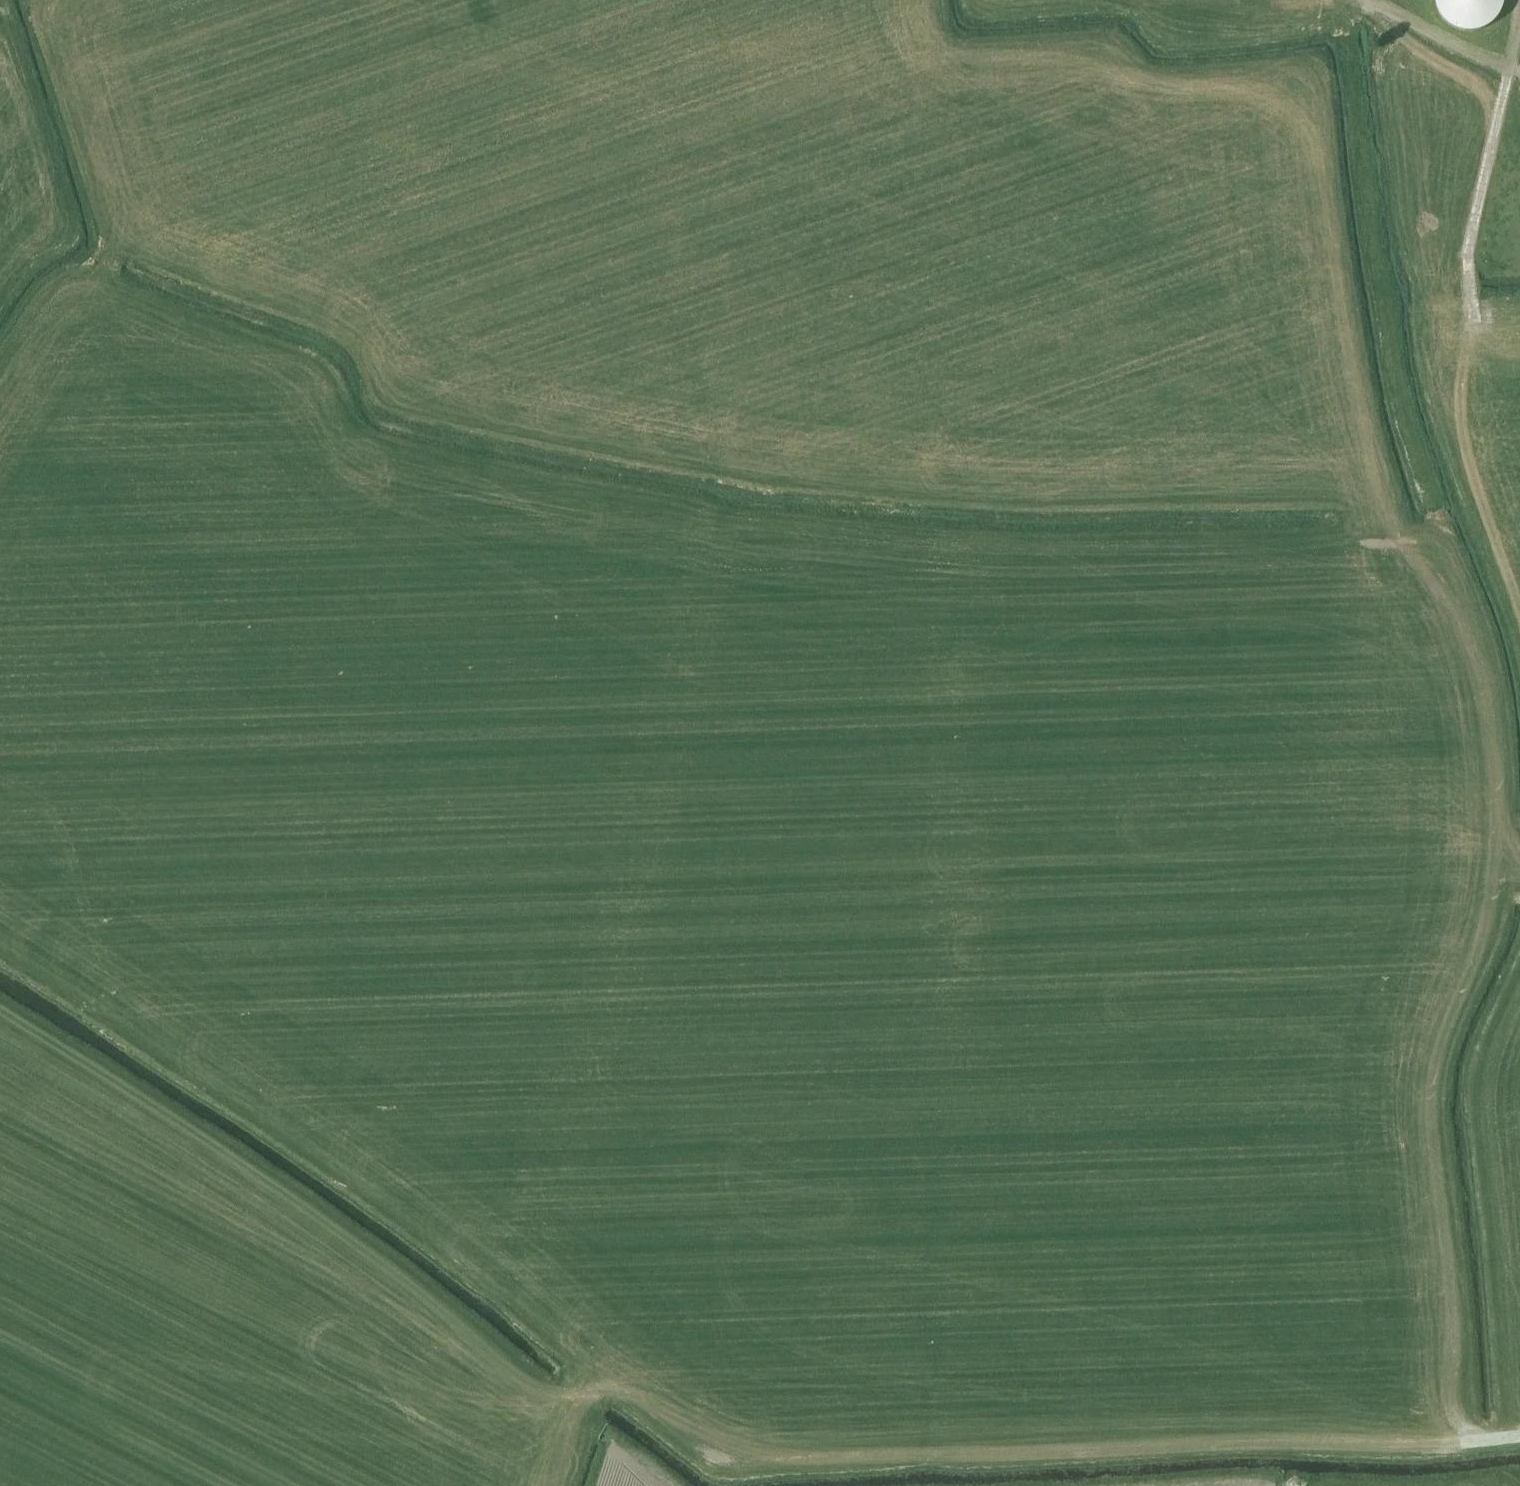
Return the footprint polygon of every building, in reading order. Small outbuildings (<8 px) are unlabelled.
[(1503,0),(1434,0),(1435,8),(1440,18),(1448,25),(1458,30),(1469,32),(1479,30),(1489,25),(1497,18),(1502,8),(1503,0)]
